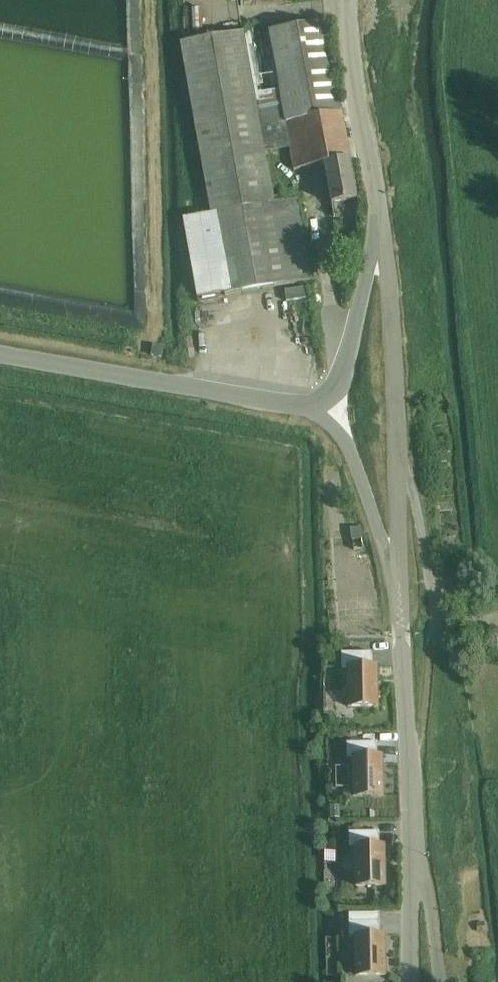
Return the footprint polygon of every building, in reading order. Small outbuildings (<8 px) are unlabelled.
[(269,32),(280,90),(285,123),(342,113),(325,22),(269,32)] [(197,299),(224,294),(225,296),(312,280),(297,199),(274,204),(273,200),(282,198),(280,184),(270,186),(263,151),(289,146),(285,123),(280,90),(259,94),(258,89),(253,90),(246,51),(256,49),(253,32),(243,34),(243,33),(180,44),(211,215),(183,220),(197,299)] [(285,123),(289,146),(294,170),(324,165),(350,159),(342,113),(285,123)] [(351,161),(350,159),(324,165),(331,204),(356,199),(349,161),(351,161)] [(445,406),(431,408),(433,422),(447,421),(445,406)] [(360,528),(349,529),(352,550),(362,549),(360,528)] [(369,653),(339,654),(340,669),(345,669),(346,707),(375,707),(374,667),(369,667),(369,653)] [(334,720),(323,721),(323,732),(334,731),(334,720)] [(374,743),(345,744),(345,758),(350,757),(351,797),(380,796),(380,757),(375,757),(374,743)] [(377,832),(347,833),(347,848),(353,846),(353,886),(383,885),(382,846),(377,846),(377,832)] [(347,901),(347,923),(347,937),(353,936),(354,975),(383,975),(382,936),(377,936),(376,900),(347,901)]
